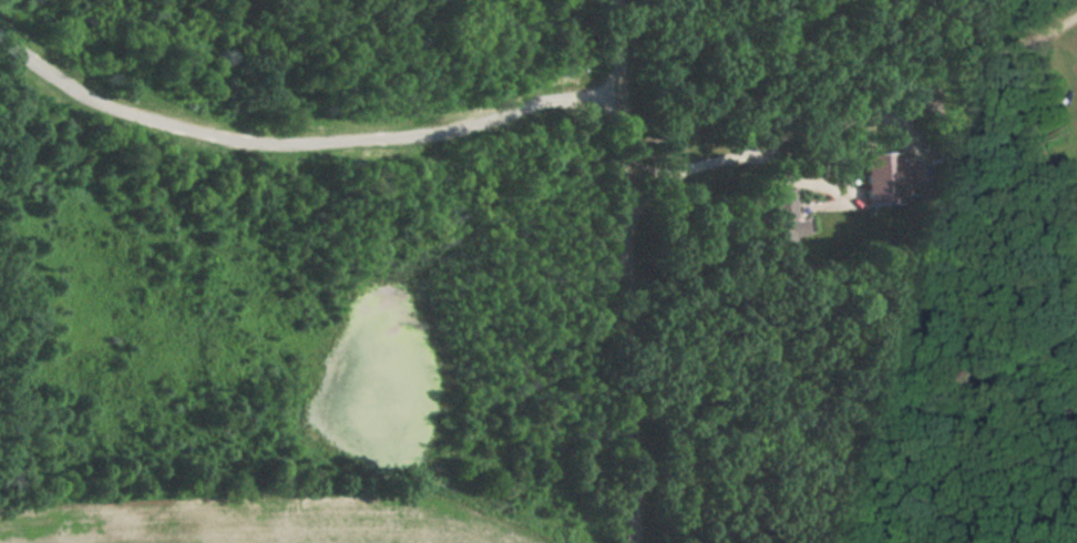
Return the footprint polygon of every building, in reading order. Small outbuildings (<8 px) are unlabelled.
[(865,204),(901,203),(900,152),(863,153),(865,204)]
